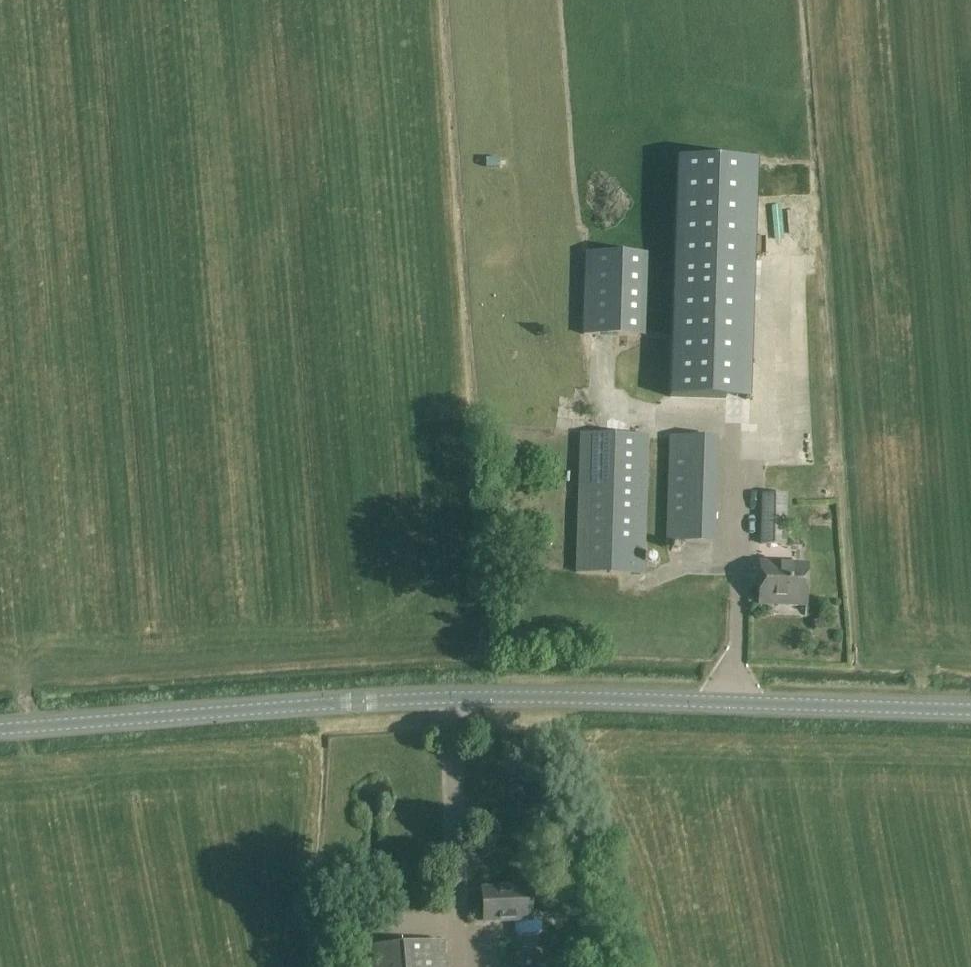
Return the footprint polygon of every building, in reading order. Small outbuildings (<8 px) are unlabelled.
[(584,334),(640,336),(643,254),(587,253),(584,334)] [(651,436),(583,433),(576,571),(644,574),(651,436)] [(667,438),(667,455),(714,457),(715,439),(667,438)] [(762,497),(760,546),(783,547),(785,547),(787,495),(762,495),(762,497)] [(806,605),(806,598),(807,568),(761,567),(760,604),(806,605)] [(531,913),(531,910),(530,890),(499,892),(499,889),(483,890),(484,910),(484,924),(516,923),(517,932),(521,935),(538,934),(542,929),(542,917),(537,913),(531,913)] [(442,943),(361,950),(363,966),(444,966),(442,943)]
